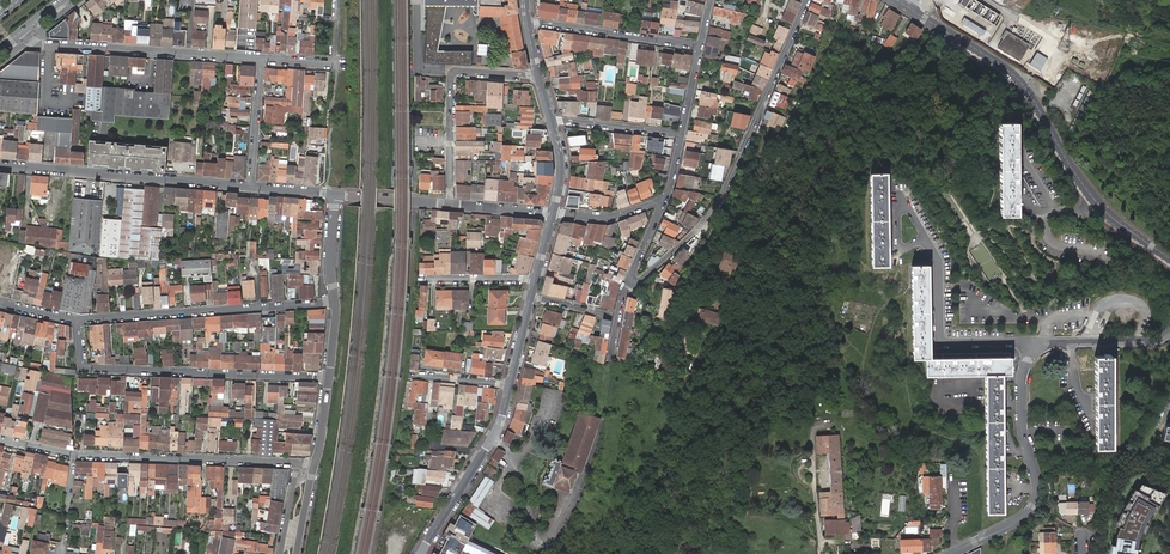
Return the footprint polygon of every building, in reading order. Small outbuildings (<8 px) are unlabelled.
[(100,13),(102,12),(100,9),(101,8),(94,0),(90,0),(85,4),(93,14),(98,10),(100,13)] [(104,9),(105,8),(103,5),(108,1),(107,0),(94,0),(101,8),(100,9),(102,12),(104,11),(104,9)] [(259,0),(240,0),(238,25),(257,26),(258,19),(258,12),(259,0)] [(261,9),(277,10),(277,2),(278,2),(278,0),(262,0),(261,9)] [(289,25),(295,25),(297,0),(291,0),(289,25)] [(472,51),(438,48),(447,3),(448,0),(438,0),(438,4),(428,4),(428,5),(425,62),(471,66),(472,51)] [(502,6),(478,5),(478,15),(498,15),(504,15),(511,53),(514,68),(526,69),(527,68),(524,51),(523,51),(515,13),(517,13),(516,0),(502,0),(502,6)] [(560,6),(558,20),(567,21),(570,3),(564,2),(565,0),(561,0),(560,6)] [(687,0),(679,0),(678,9),(677,15),(677,19),(685,20),(686,15),(682,15),(683,9),(690,10),(689,13),(692,13),(702,16),(704,5),(695,3),(695,2),(687,0)] [(802,2),(796,0),(792,0),(783,20),(793,24),(802,2)] [(851,5),(849,10),(849,13),(848,18),(860,20),(861,14),(858,13),(861,0),(852,0),(851,5)] [(861,14),(865,15),(865,12),(872,13),(868,29),(872,30),(878,1),(876,0),(864,0),(861,14)] [(974,0),(961,0),(959,4),(994,25),(1000,16),(974,0)] [(582,11),(578,10),(576,22),(585,23),(587,11),(588,2),(584,2),(582,11)] [(541,3),(539,17),(558,20),(560,6),(557,5),(541,3)] [(570,4),(567,21),(576,22),(579,5),(570,4)] [(810,10),(821,14),(823,9),(823,8),(813,4),(810,10)] [(724,8),(716,6),(715,12),(729,15),(729,17),(732,18),(731,21),(738,23),(739,18),(744,19),(745,13),(742,12),(739,11),(735,10),(724,8)] [(947,6),(944,10),(955,17),(958,13),(947,6)] [(674,25),(677,9),(671,8),(668,8),(663,7),(663,12),(665,12),(663,23),(674,25)] [(886,25),(893,30),(897,24),(895,23),(900,15),(891,8),(885,17),(886,18),(889,20),(886,25)] [(198,9),(194,9),(191,44),(205,44),(206,29),(196,28),(197,19),(208,20),(208,10),(198,9)] [(821,14),(830,18),(831,16),(832,11),(823,9),(821,14)] [(69,39),(77,39),(79,18),(79,15),(76,11),(65,20),(68,29),(69,39)] [(587,11),(585,23),(600,26),(602,14),(587,11)] [(603,26),(619,28),(621,14),(612,12),(606,12),(603,26)] [(826,32),(827,30),(829,23),(820,19),(821,17),(809,12),(803,27),(810,31),(812,26),(826,32)] [(150,22),(149,44),(161,45),(163,25),(157,25),(157,29),(152,28),(152,25),(153,13),(151,13),(150,22)] [(506,54),(511,53),(504,15),(498,15),(506,54)] [(643,15),(641,31),(656,34),(657,29),(657,25),(658,19),(652,18),(652,17),(643,15)] [(965,17),(962,22),(984,36),(987,31),(965,17)] [(174,18),(163,18),(163,25),(161,45),(173,45),(174,22),(174,18)] [(226,28),(225,45),(235,46),(236,34),(229,34),(229,29),(231,21),(231,18),(227,18),(226,18),(226,28)] [(138,25),(137,43),(149,44),(150,22),(148,21),(148,26),(140,26),(141,19),(138,19),(138,25)] [(685,20),(677,19),(676,26),(684,27),(683,30),(699,32),(701,21),(685,20)] [(68,29),(65,20),(49,32),(51,38),(69,39),(68,29)] [(91,40),(102,41),(103,26),(103,22),(92,22),(91,40)] [(179,23),(174,22),(173,45),(185,46),(186,29),(179,28),(179,23)] [(913,22),(906,32),(916,39),(923,30),(913,22)] [(124,25),(123,42),(137,43),(138,25),(124,24),(124,25)] [(763,28),(753,24),(750,32),(758,35),(758,33),(761,34),(763,28)] [(111,42),(123,42),(124,25),(121,25),(121,28),(112,27),(111,42)] [(289,53),(295,53),(296,36),(294,36),(295,25),(289,25),(289,29),(288,44),(290,44),(289,53)] [(300,53),(314,54),(315,42),(315,39),(316,25),(311,25),(310,34),(301,33),(302,29),(298,28),(297,48),(296,53),(300,53)] [(780,54),(790,30),(780,25),(775,38),(779,40),(778,44),(780,45),(777,53),(780,54)] [(102,41),(111,42),(112,27),(103,26),(102,41)] [(215,28),(214,28),(212,48),(224,48),(225,45),(226,28),(221,28),(215,28)] [(275,52),(279,52),(280,50),(285,50),(286,34),(279,33),(279,29),(277,29),(276,45),(275,45),(275,49),(275,52)] [(538,33),(541,43),(548,44),(556,45),(557,32),(540,29),(538,33)] [(710,29),(708,35),(726,39),(727,39),(729,40),(731,32),(721,30),(720,32),(710,29)] [(1032,44),(1007,29),(1003,36),(1005,37),(999,47),(1022,61),(1024,59),(1023,58),(1032,44)] [(263,47),(263,51),(271,51),(271,49),(271,41),(264,40),(264,32),(257,31),(256,46),(263,47)] [(573,34),(566,33),(564,49),(567,49),(566,55),(571,55),(573,34)] [(253,51),(254,36),(238,34),(237,50),(253,51)] [(589,53),(592,37),(573,34),(571,55),(573,54),(574,51),(575,51),(576,47),(585,48),(585,53),(589,53)] [(705,54),(704,58),(718,60),(719,54),(719,51),(724,51),(726,39),(708,35),(706,46),(705,54)] [(750,35),(748,40),(764,46),(766,41),(750,35)] [(874,35),(873,40),(884,44),(885,39),(874,35)] [(891,35),(886,44),(890,47),(896,38),(891,35)] [(592,37),(589,53),(604,56),(605,50),(607,38),(592,37)] [(621,40),(607,39),(604,56),(614,57),(614,54),(619,55),(621,40)] [(618,63),(618,68),(624,69),(625,60),(628,41),(621,40),(619,55),(618,63)] [(548,44),(541,43),(545,58),(560,56),(560,53),(555,54),(553,47),(549,47),(548,44)] [(805,70),(813,73),(814,70),(811,69),(818,53),(817,52),(815,57),(806,53),(807,51),(801,48),(800,51),(806,53),(805,55),(801,65),(800,68),(805,70)] [(639,50),(637,64),(654,66),(656,52),(639,50)] [(38,82),(40,52),(35,52),(25,51),(0,70),(0,79),(38,82)] [(672,65),(674,54),(659,51),(658,59),(662,60),(661,63),(672,65)] [(685,53),(674,51),(672,65),(682,67),(685,53)] [(774,69),(780,54),(777,53),(773,51),(772,55),(766,52),(764,57),(766,58),(764,64),(774,69)] [(940,51),(934,62),(941,66),(947,55),(940,51)] [(793,65),(800,68),(801,65),(805,55),(799,52),(793,65)] [(1048,59),(1037,52),(1029,65),(1040,71),(1048,59)] [(61,84),(76,85),(76,73),(83,70),(83,55),(58,53),(57,71),(62,71),(61,73),(61,84)] [(691,70),(693,55),(685,53),(682,67),(691,70)] [(105,56),(88,54),(84,111),(90,112),(89,122),(116,124),(117,115),(169,119),(173,61),(158,60),(156,92),(135,91),(135,89),(103,86),(105,56)] [(720,60),(726,61),(726,59),(738,62),(739,57),(722,54),(720,60)] [(560,56),(545,58),(547,66),(561,64),(560,56)] [(145,59),(110,57),(109,74),(132,75),(132,70),(145,71),(145,62),(145,59)] [(591,61),(584,62),(586,71),(593,70),(591,61)] [(733,74),(738,75),(740,67),(741,64),(728,61),(728,64),(723,63),(722,70),(727,71),(725,81),(731,82),(733,74)] [(204,63),(191,62),(190,84),(202,85),(204,63)] [(204,63),(202,85),(202,89),(210,89),(210,86),(211,81),(211,77),(215,77),(216,63),(204,63)] [(565,65),(550,67),(552,77),(559,76),(558,71),(569,70),(570,76),(577,76),(575,63),(565,65)] [(225,79),(224,84),(253,86),(255,66),(242,65),(241,80),(225,79)] [(757,75),(769,80),(774,70),(762,65),(757,75)] [(802,77),(803,72),(787,65),(783,74),(792,78),(792,79),(798,81),(809,86),(811,80),(802,77)] [(266,68),(265,80),(276,81),(277,71),(273,70),(273,69),(266,68)] [(286,86),(293,87),(294,69),(288,68),(288,70),(282,70),(282,71),(277,71),(276,81),(277,81),(287,82),(286,86)] [(293,87),(291,107),(303,108),(305,75),(306,70),(294,69),(293,87)] [(319,70),(316,70),(315,76),(314,89),(314,91),(319,91),(320,87),(325,88),(326,75),(319,74),(319,70)] [(688,83),(689,76),(680,74),(678,82),(688,83)] [(305,75),(303,108),(302,113),(307,114),(309,89),(311,89),(312,76),(305,75)] [(559,87),(559,88),(570,88),(580,88),(580,81),(579,79),(581,79),(581,78),(583,78),(583,75),(577,76),(570,76),(559,78),(559,82),(559,87)] [(769,80),(757,75),(752,85),(754,86),(765,91),(769,80)] [(414,89),(426,89),(426,84),(421,84),(421,80),(423,79),(423,77),(415,76),(414,89)] [(427,100),(436,101),(436,85),(429,84),(429,77),(426,77),(426,84),(426,89),(426,90),(428,90),(427,100)] [(650,85),(663,86),(663,78),(651,77),(650,85)] [(12,113),(39,115),(43,84),(38,82),(0,79),(0,112),(12,113)] [(798,81),(792,79),(789,84),(794,87),(798,81)] [(488,81),(469,80),(468,94),(475,94),(484,95),(484,100),(486,100),(487,93),(488,85),(488,81)] [(504,82),(488,81),(487,106),(503,107),(504,82)] [(736,85),(735,87),(752,92),(750,99),(759,101),(761,95),(763,95),(765,91),(754,86),(737,81),(736,85)] [(436,85),(436,101),(442,101),(442,88),(445,88),(445,85),(442,85),(439,85),(436,85)] [(776,91),(785,95),(788,87),(781,85),(780,89),(777,88),(776,91)] [(237,86),(237,93),(249,94),(250,87),(237,86)] [(414,100),(427,100),(428,90),(426,90),(426,89),(414,89),(414,92),(414,100)] [(600,89),(567,90),(567,94),(577,94),(577,102),(578,102),(587,102),(593,102),(598,102),(598,101),(600,89)] [(517,90),(514,90),(514,95),(517,95),(516,105),(529,106),(529,95),(527,95),(527,91),(517,90)] [(704,91),(701,105),(713,108),(718,109),(720,103),(717,102),(714,101),(715,99),(717,99),(718,94),(704,91)] [(785,111),(790,97),(788,96),(785,95),(776,91),(771,102),(776,103),(775,107),(785,111)] [(193,104),(201,104),(201,94),(196,93),(196,97),(193,97),(193,104)] [(733,103),(734,97),(723,95),(722,101),(733,103)] [(230,101),(230,108),(245,109),(245,98),(224,96),(224,101),(230,101)] [(281,104),(280,106),(290,107),(291,99),(266,97),(265,103),(281,104)] [(639,102),(632,101),(630,116),(643,117),(643,116),(645,117),(646,106),(647,98),(640,97),(639,102)] [(577,102),(556,101),(558,107),(564,107),(563,115),(577,116),(578,104),(578,102),(577,102)] [(613,103),(598,101),(598,102),(597,109),(595,119),(610,120),(613,103)] [(799,115),(800,113),(803,103),(798,101),(794,113),(799,115)] [(670,104),(664,103),(664,108),(662,120),(679,122),(682,108),(669,106),(670,104)] [(713,108),(701,105),(699,117),(711,119),(713,108)] [(281,108),(267,106),(266,122),(284,124),(285,112),(281,112),(281,108)] [(651,118),(662,120),(664,108),(647,106),(646,116),(651,117),(651,118)] [(526,128),(526,129),(532,129),(533,108),(520,107),(520,112),(522,112),(522,121),(522,123),(518,123),(517,123),(507,123),(507,127),(523,128),(526,128)] [(245,109),(230,108),(222,108),(222,115),(227,115),(226,121),(230,122),(237,122),(237,118),(230,118),(230,114),(249,116),(249,110),(245,109)] [(77,139),(80,110),(74,109),(74,119),(71,144),(77,144),(77,139)] [(456,110),(456,121),(468,121),(468,111),(456,110)] [(787,119),(767,110),(763,122),(781,129),(787,119)] [(486,113),(485,125),(502,127),(502,114),(486,113)] [(750,116),(736,113),(734,121),(735,121),(734,127),(745,129),(747,120),(749,121),(750,116)] [(794,113),(790,124),(795,126),(799,115),(794,113)] [(46,117),(39,116),(38,123),(38,130),(44,131),(46,117)] [(46,117),(44,131),(49,131),(49,126),(57,126),(69,127),(68,144),(56,143),(55,162),(70,163),(71,151),(71,144),(74,119),(46,117)] [(311,126),(312,118),(304,117),(303,125),(311,126)] [(221,121),(208,120),(207,128),(221,129),(221,125),(221,121)] [(708,122),(697,120),(695,130),(698,130),(697,131),(710,134),(711,129),(717,130),(718,124),(712,123),(708,122)] [(1021,212),(1019,142),(1018,121),(1002,121),(1002,143),(1003,186),(1003,203),(1004,213),(1021,212)] [(17,159),(29,160),(31,143),(31,142),(29,141),(28,147),(22,147),(23,140),(24,140),(26,125),(17,124),(16,131),(19,131),(19,133),(17,159)] [(286,136),(287,126),(276,125),(275,127),(273,127),(273,131),(275,131),(274,138),(279,138),(279,136),(286,136)] [(57,126),(56,143),(68,144),(69,127),(57,126)] [(310,127),(309,138),(316,139),(316,137),(322,137),(323,128),(317,128),(310,127)] [(475,127),(456,127),(456,139),(475,139),(475,136),(480,136),(480,131),(475,131),(475,127)] [(512,128),(502,128),(502,137),(508,137),(512,137),(512,128)] [(546,130),(532,129),(526,129),(526,147),(539,147),(539,135),(546,135),(546,130)] [(690,130),(688,139),(699,142),(700,135),(707,136),(708,133),(697,131),(690,130)] [(632,134),(613,132),(614,142),(614,147),(626,148),(625,150),(630,150),(631,143),(632,134)] [(1,157),(17,159),(19,133),(15,133),(14,140),(3,139),(1,157)] [(568,137),(569,146),(587,144),(585,135),(568,137)] [(641,135),(634,135),(632,152),(639,153),(641,135)] [(648,140),(647,152),(664,154),(665,142),(659,141),(659,138),(652,137),(652,140),(648,140)] [(170,138),(168,159),(195,161),(196,140),(170,138)] [(117,142),(91,140),(89,164),(165,170),(167,146),(135,143),(135,146),(117,144),(117,142)] [(456,150),(476,151),(485,151),(485,141),(475,141),(456,140),(456,150)] [(502,151),(502,146),(502,141),(493,141),(493,151),(502,151)] [(31,143),(29,160),(42,161),(43,150),(43,145),(31,143)] [(501,160),(510,160),(525,161),(525,159),(523,159),(524,151),(509,150),(509,146),(508,146),(502,146),(502,151),(501,160)] [(732,150),(719,147),(718,151),(716,163),(726,165),(729,166),(732,150)] [(576,155),(571,155),(572,162),(578,162),(578,159),(588,159),(588,149),(576,150),(576,155)] [(456,159),(468,160),(469,153),(476,153),(476,151),(456,150),(456,159)] [(535,161),(552,161),(551,151),(535,150),(535,161)] [(84,163),(85,152),(71,151),(70,163),(84,165),(84,163)] [(706,155),(688,151),(685,164),(698,167),(699,163),(704,164),(706,155)] [(218,164),(217,176),(225,177),(226,161),(221,161),(222,152),(219,152),(218,160),(218,164)] [(304,178),(303,184),(311,184),(312,174),(315,175),(317,153),(309,152),(309,155),(306,154),(306,158),(304,174),(304,178)] [(204,162),(203,175),(217,176),(218,164),(211,163),(211,158),(208,158),(208,153),(205,153),(204,162)] [(633,153),(631,168),(639,168),(640,157),(643,157),(643,155),(633,153)] [(259,180),(269,181),(271,162),(271,155),(271,154),(269,154),(268,165),(267,165),(262,164),(260,164),(259,180)] [(274,155),(271,155),(271,162),(269,181),(277,181),(278,166),(279,163),(279,159),(274,159),(274,155)] [(665,169),(666,156),(654,155),(653,161),(657,162),(656,168),(665,169)] [(304,174),(306,158),(299,157),(298,171),(296,170),(295,183),(303,184),(304,178),(304,174)] [(233,178),(234,161),(234,159),(226,158),(226,161),(225,177),(233,178)] [(288,160),(279,159),(279,162),(278,166),(277,181),(286,182),(287,165),(288,160)] [(471,179),(472,160),(468,160),(456,159),(455,179),(463,179),(471,179)] [(197,161),(195,174),(203,175),(204,162),(197,161)] [(234,161),(233,178),(244,178),(245,162),(237,162),(234,161)] [(484,199),(497,201),(499,180),(495,179),(496,161),(493,161),(492,167),(492,179),(485,178),(485,186),(484,199)] [(600,180),(602,161),(587,161),(585,178),(600,180)] [(553,163),(537,162),(537,174),(553,175),(553,169),(553,163)] [(726,165),(713,163),(711,179),(723,181),(726,165)] [(296,170),(297,166),(287,165),(286,182),(295,183),(296,170)] [(420,173),(419,187),(429,188),(430,174),(431,170),(421,169),(420,173)] [(429,189),(444,190),(444,170),(431,170),(430,174),(429,188),(429,189)] [(551,184),(553,176),(538,174),(538,178),(535,178),(524,176),(524,177),(518,177),(518,179),(514,178),(515,172),(509,171),(508,180),(517,181),(527,182),(538,183),(551,184)] [(9,186),(10,173),(0,172),(0,185),(9,186)] [(693,192),(696,177),(680,174),(677,189),(693,192)] [(889,267),(887,174),(870,174),(872,267),(889,267)] [(49,177),(32,175),(30,195),(47,196),(49,177)] [(605,188),(606,180),(600,180),(585,178),(571,176),(569,186),(588,189),(588,187),(593,188),(594,186),(605,188)] [(701,177),(696,177),(693,192),(701,193),(702,193),(703,189),(699,188),(701,177)] [(638,185),(642,199),(652,195),(650,190),(655,188),(652,179),(647,181),(638,185)] [(517,181),(508,180),(500,180),(499,180),(497,201),(515,203),(517,181)] [(527,182),(517,181),(515,203),(524,203),(527,182)] [(524,203),(533,204),(538,183),(527,182),(524,203)] [(547,203),(551,184),(538,183),(533,204),(544,205),(547,203)] [(470,198),(484,199),(485,186),(471,185),(471,187),(470,198)] [(155,188),(155,187),(146,186),(143,226),(156,227),(159,192),(157,191),(156,191),(156,189),(155,188)] [(455,197),(470,198),(471,187),(463,187),(455,186),(455,197)] [(189,189),(165,187),(163,204),(175,205),(175,204),(179,204),(179,210),(187,211),(188,205),(189,189)] [(632,204),(641,201),(636,187),(627,190),(632,204)] [(119,256),(159,258),(161,234),(161,229),(142,227),(145,190),(125,188),(119,256)] [(627,194),(625,188),(618,190),(617,197),(617,198),(619,208),(630,205),(627,194)] [(196,189),(189,189),(188,205),(187,211),(194,212),(196,189)] [(204,190),(196,189),(194,212),(195,212),(195,206),(202,207),(204,190)] [(217,191),(204,190),(202,207),(216,208),(217,191)] [(700,196),(677,191),(676,192),(675,196),(690,203),(686,212),(689,214),(691,215),(700,196)] [(238,198),(239,193),(227,192),(226,205),(238,206),(238,198)] [(612,196),(613,196),(613,194),(606,193),(589,192),(589,209),(597,209),(598,205),(600,205),(611,206),(612,196)] [(579,196),(568,195),(566,207),(578,208),(579,202),(584,202),(585,194),(580,193),(579,196)] [(277,196),(269,196),(269,200),(268,214),(268,215),(269,215),(271,215),(275,215),(277,196)] [(275,215),(282,216),(284,197),(277,196),(275,215)] [(285,221),(289,222),(289,216),(291,197),(284,197),(282,216),(285,216),(285,221)] [(299,198),(291,197),(289,216),(293,217),(292,231),(294,231),(294,234),(296,234),(296,233),(296,229),(297,222),(297,218),(299,198)] [(102,201),(73,198),(69,249),(97,251),(102,201)] [(249,219),(250,199),(238,198),(238,206),(237,213),(242,214),(242,210),(248,211),(248,214),(247,214),(246,221),(249,221),(249,220),(249,219)] [(309,199),(299,198),(297,218),(312,219),(318,219),(322,220),(322,212),(308,210),(309,199)] [(259,199),(250,199),(249,219),(249,220),(258,220),(258,218),(258,215),(259,199)] [(258,215),(258,218),(264,218),(264,216),(267,216),(267,214),(268,214),(269,200),(265,200),(265,199),(259,199),(258,215)] [(7,208),(5,233),(9,234),(10,229),(18,230),(20,220),(21,209),(7,208)] [(424,209),(418,209),(420,230),(435,229),(436,223),(436,211),(432,210),(431,221),(423,220),(424,209)] [(218,211),(218,213),(216,238),(226,239),(228,212),(218,211)] [(449,212),(436,211),(436,223),(444,224),(444,229),(447,229),(449,212)] [(461,213),(449,212),(447,229),(451,229),(455,229),(456,216),(461,216),(461,213)] [(673,214),(667,212),(665,217),(670,220),(673,214)] [(686,221),(689,214),(686,212),(681,222),(685,224),(686,221)] [(647,213),(627,219),(631,229),(643,225),(642,223),(648,221),(647,213)] [(699,218),(691,215),(689,214),(686,221),(685,224),(692,227),(694,228),(696,226),(699,218)] [(174,216),(162,215),(161,229),(161,234),(168,235),(169,228),(173,228),(174,216)] [(486,224),(486,230),(500,231),(500,219),(491,219),(492,215),(485,215),(484,224),(486,224)] [(512,217),(502,216),(502,227),(501,237),(503,237),(503,240),(505,240),(505,239),(506,232),(506,228),(512,228),(512,226),(512,217)] [(524,218),(512,217),(512,226),(524,227),(524,218)] [(665,217),(662,222),(670,226),(667,232),(677,236),(682,226),(670,220),(665,217)] [(117,257),(121,220),(103,218),(99,256),(117,257)] [(540,220),(524,218),(524,227),(529,228),(541,229),(542,224),(540,220)] [(627,219),(619,222),(623,236),(630,236),(631,229),(627,219)] [(318,223),(312,222),(297,222),(296,229),(303,229),(305,229),(316,230),(318,230),(318,223)] [(561,223),(558,233),(570,236),(574,223),(573,222),(564,222),(561,223)] [(574,223),(570,236),(575,237),(576,238),(582,239),(586,227),(574,223)] [(593,240),(597,225),(588,224),(583,243),(591,245),(592,245),(592,243),(593,240)] [(608,226),(602,246),(611,249),(613,243),(614,239),(611,237),(614,224),(608,226)] [(601,249),(602,248),(602,246),(608,226),(597,225),(593,240),(601,242),(599,249),(601,249)] [(27,232),(20,232),(19,243),(23,244),(27,244),(27,242),(56,245),(55,249),(67,250),(68,242),(62,242),(63,231),(50,229),(42,228),(28,227),(27,232)] [(538,241),(541,229),(529,228),(526,236),(521,234),(520,236),(538,241)] [(449,230),(434,230),(434,236),(436,236),(436,241),(449,241),(449,230)] [(301,236),(301,239),(321,240),(321,234),(316,234),(316,232),(305,231),(304,236),(301,236)] [(659,231),(654,241),(671,248),(673,245),(675,245),(681,241),(678,239),(676,238),(675,240),(665,235),(666,234),(659,231)] [(480,232),(467,232),(467,246),(469,246),(469,243),(480,243),(480,232)] [(558,233),(552,254),(572,259),(574,254),(569,252),(572,240),(569,239),(570,236),(558,233)] [(520,250),(519,253),(522,254),(533,257),(538,241),(520,236),(520,239),(525,240),(522,251),(520,250)] [(629,244),(637,248),(640,242),(631,238),(629,244)] [(294,259),(318,259),(318,251),(315,251),(313,251),(313,244),(316,244),(321,244),(321,240),(301,239),(295,239),(295,244),(302,244),(302,251),(300,251),(298,251),(297,252),(294,252),(294,259)] [(634,256),(637,248),(628,244),(625,252),(634,256)] [(11,266),(16,267),(20,249),(0,245),(0,282),(8,283),(11,266)] [(45,255),(47,250),(31,246),(30,253),(35,254),(35,255),(45,257),(45,255)] [(217,259),(226,259),(234,259),(234,248),(230,248),(229,252),(220,251),(217,255),(217,259)] [(680,267),(683,270),(687,263),(686,262),(689,257),(687,256),(690,252),(685,248),(682,252),(681,251),(675,260),(681,265),(680,267)] [(718,267),(731,272),(738,254),(722,248),(719,255),(722,256),(718,267)] [(450,271),(450,252),(450,250),(439,250),(439,254),(439,261),(434,261),(434,263),(434,273),(445,273),(445,271),(450,271)] [(633,259),(634,256),(625,252),(620,250),(619,253),(620,254),(623,255),(618,266),(628,270),(633,259)] [(451,273),(466,273),(466,272),(466,252),(450,252),(450,271),(451,273)] [(96,257),(71,253),(70,260),(79,260),(79,263),(71,263),(71,273),(87,276),(86,282),(82,296),(72,294),(75,279),(66,277),(62,293),(60,305),(77,309),(76,313),(79,314),(93,313),(92,296),(97,271),(96,262),(96,257)] [(484,254),(468,253),(468,264),(471,264),(471,273),(476,273),(476,271),(484,271),(484,260),(484,254)] [(529,273),(533,257),(522,254),(518,269),(515,268),(511,267),(509,273),(529,273)] [(552,254),(548,269),(558,272),(557,274),(561,275),(560,278),(572,282),(573,276),(568,274),(572,262),(587,266),(587,265),(592,267),(587,283),(588,283),(587,285),(584,296),(582,295),(583,291),(576,289),(554,283),(555,281),(552,280),(553,277),(546,275),(541,293),(570,300),(586,303),(589,295),(591,288),(591,286),(595,273),(597,266),(572,259),(552,254)] [(731,274),(731,272),(718,267),(722,256),(719,255),(714,267),(731,274)] [(421,263),(421,273),(434,273),(434,263),(434,261),(434,256),(425,256),(425,263),(421,263)] [(649,267),(653,265),(662,258),(660,256),(657,258),(654,257),(650,264),(649,267)] [(107,310),(111,310),(110,307),(109,307),(108,294),(109,294),(107,258),(96,257),(96,262),(101,261),(103,290),(103,294),(101,295),(101,291),(96,292),(96,295),(97,311),(107,311),(107,310)] [(138,283),(137,268),(137,258),(122,258),(123,273),(124,284),(138,283)] [(146,263),(151,263),(150,258),(137,258),(137,268),(146,268),(146,263)] [(213,282),(211,259),(181,261),(182,277),(203,275),(204,282),(213,282)] [(496,260),(495,273),(501,273),(502,263),(503,260),(496,259),(496,260)] [(317,261),(296,260),(295,265),(301,265),(300,273),(305,273),(316,274),(317,261)] [(484,271),(484,273),(495,273),(496,260),(484,260),(484,271)] [(928,262),(910,263),(912,357),(924,357),(924,375),(985,374),(987,514),(1005,514),(1002,373),(1011,373),(1011,355),(983,355),(930,357),(930,345),(930,330),(929,316),(929,303),(929,286),(928,262)] [(672,281),(671,283),(676,286),(678,279),(682,272),(680,271),(678,270),(671,265),(663,275),(672,281)] [(612,266),(607,278),(612,280),(618,268),(612,266)] [(616,282),(621,269),(618,268),(612,280),(615,282),(616,282)] [(622,284),(627,272),(621,269),(616,282),(622,284)] [(18,300),(34,304),(36,293),(39,280),(35,280),(37,272),(31,271),(29,279),(26,278),(23,292),(20,291),(18,300)] [(36,293),(34,304),(42,306),(45,293),(49,275),(43,273),(40,286),(39,286),(37,294),(36,293)] [(124,284),(123,273),(112,274),(112,284),(124,284)] [(285,274),(272,273),(274,301),(284,300),(283,277),(285,277),(285,274)] [(160,275),(162,305),(169,304),(168,286),(167,274),(160,275)] [(301,299),(315,298),(313,275),(289,274),(289,288),(292,287),(292,297),(296,297),(296,287),(300,287),(301,299)] [(86,282),(75,279),(72,294),(82,296),(86,282)] [(242,281),(243,297),(255,296),(254,280),(242,281)] [(214,305),(229,304),(228,293),(228,292),(228,290),(217,291),(217,285),(217,281),(213,282),(213,285),(213,294),(214,299),(214,305)] [(144,304),(154,303),(152,282),(142,283),(144,304)] [(615,310),(622,284),(616,282),(615,282),(615,284),(612,295),(605,294),(601,307),(615,310)] [(168,286),(169,304),(175,304),(174,292),(174,291),(175,291),(176,292),(183,292),(182,285),(168,286)] [(205,300),(204,285),(191,286),(191,301),(205,300)] [(205,300),(214,299),(213,294),(213,285),(204,285),(205,300)] [(426,285),(421,285),(419,306),(418,310),(416,309),(416,315),(421,316),(421,313),(423,313),(426,285)] [(674,289),(665,287),(661,316),(668,317),(670,304),(674,289)] [(489,291),(489,308),(501,308),(503,308),(503,297),(507,297),(507,290),(489,291)] [(45,293),(42,306),(59,309),(60,305),(62,293),(52,291),(52,294),(45,293)] [(229,304),(241,303),(241,291),(228,292),(228,293),(229,304)] [(451,309),(451,291),(436,291),(435,306),(442,306),(442,304),(449,304),(449,309),(451,309)] [(467,291),(451,291),(451,309),(467,309),(467,291)] [(635,313),(637,299),(630,297),(629,298),(626,311),(635,313)] [(696,315),(694,319),(696,320),(697,317),(717,323),(721,313),(701,307),(701,310),(699,309),(697,315),(696,315)] [(501,308),(489,308),(488,308),(488,324),(504,324),(504,317),(501,318),(501,308)] [(308,311),(308,313),(308,320),(310,320),(309,332),(310,333),(324,333),(326,316),(327,309),(320,310),(308,311)] [(553,326),(556,327),(558,327),(560,318),(561,313),(546,310),(543,323),(553,326)] [(623,329),(632,330),(635,313),(626,311),(623,329)] [(289,312),(286,312),(286,316),(286,323),(289,324),(294,324),(295,312),(289,312)] [(7,313),(3,333),(1,338),(8,339),(8,336),(13,314),(7,313)] [(20,316),(13,314),(8,336),(11,336),(12,333),(13,333),(14,328),(17,329),(20,316)] [(253,327),(261,327),(261,314),(248,315),(248,329),(248,333),(249,333),(249,329),(253,329),(253,327)] [(234,329),(234,332),(236,332),(236,329),(248,329),(248,315),(234,316),(234,329)] [(20,337),(22,337),(27,317),(22,316),(18,334),(21,335),(20,337)] [(234,316),(221,317),(220,330),(220,331),(220,333),(224,333),(224,330),(234,329),(234,316)] [(286,323),(286,316),(277,316),(277,328),(285,328),(286,323)] [(34,331),(37,319),(27,317),(22,337),(26,338),(28,330),(34,331)] [(221,317),(207,318),(207,328),(206,332),(220,331),(220,330),(221,317)] [(579,329),(578,332),(589,335),(590,335),(596,321),(585,317),(584,317),(579,329)] [(207,318),(193,319),(193,329),(207,328),(207,318)] [(435,319),(428,318),(427,330),(436,330),(436,326),(434,326),(435,319)] [(193,319),(179,320),(180,340),(193,339),(193,329),(193,319)] [(601,337),(609,338),(613,321),(604,319),(601,337)] [(174,342),(180,342),(180,340),(179,320),(166,321),(166,332),(175,331),(175,336),(173,336),(174,342)] [(144,337),(153,336),(153,334),(152,321),(138,322),(139,335),(139,337),(144,337)] [(166,334),(166,332),(166,321),(152,321),(153,334),(166,334)] [(53,344),(57,324),(50,322),(46,347),(49,348),(50,343),(53,344)] [(139,335),(138,322),(123,323),(123,332),(124,342),(128,342),(139,341),(139,335)] [(45,325),(39,323),(35,340),(37,341),(38,336),(42,337),(45,325)] [(541,334),(539,339),(549,342),(553,326),(543,323),(540,334),(541,334)] [(70,327),(60,324),(57,354),(63,354),(64,339),(69,340),(70,327)] [(104,337),(105,363),(114,364),(114,358),(110,358),(109,324),(103,325),(103,326),(104,335),(104,337)] [(99,363),(105,363),(104,337),(104,335),(103,326),(90,326),(91,345),(94,344),(94,350),(98,350),(98,356),(99,356),(99,363)] [(276,328),(266,327),(266,336),(261,336),(260,341),(260,349),(262,349),(262,353),(261,369),(275,369),(275,354),(276,348),(269,348),(269,343),(276,343),(276,340),(276,328)] [(630,343),(632,330),(623,329),(621,341),(630,343)] [(321,352),(324,333),(310,333),(309,332),(306,332),(305,340),(304,340),(304,346),(303,349),(303,352),(318,352),(321,352)] [(578,332),(577,332),(574,341),(576,342),(575,347),(581,348),(582,343),(588,344),(588,341),(589,335),(578,332)] [(596,361),(604,365),(609,338),(601,337),(596,336),(594,342),(595,342),(594,350),(598,351),(597,358),(596,358),(596,361)] [(284,354),(284,369),(293,370),(293,353),(286,353),(287,337),(285,337),(285,341),(285,344),(284,354)] [(503,337),(502,337),(498,337),(495,337),(492,337),(482,337),(482,344),(482,347),(485,347),(487,347),(493,348),(493,347),(502,347),(503,338),(503,337)] [(543,366),(547,366),(549,358),(545,357),(549,344),(537,340),(530,363),(543,366)] [(618,357),(627,359),(628,359),(630,343),(621,341),(618,357)] [(209,355),(209,367),(222,367),(222,356),(222,355),(222,352),(222,351),(222,342),(220,342),(218,343),(218,348),(218,351),(210,351),(210,353),(209,355)] [(486,362),(487,347),(485,347),(484,359),(483,362),(473,361),(472,373),(484,374),(486,362)] [(504,353),(505,349),(493,348),(487,347),(486,362),(494,363),(495,359),(501,360),(501,353),(504,353)] [(293,353),(293,370),(302,370),(302,359),(302,358),(303,354),(303,351),(303,352),(303,349),(300,348),(299,353),(293,353)] [(445,352),(426,349),(425,363),(460,368),(462,353),(445,350),(445,352)] [(318,352),(303,352),(303,351),(303,354),(302,358),(302,359),(302,370),(306,370),(306,368),(318,368),(318,352)] [(196,355),(196,367),(209,367),(209,355),(210,353),(202,353),(202,355),(196,355)] [(275,354),(275,369),(284,369),(284,354),(275,354)] [(420,355),(412,354),(410,367),(414,367),(414,369),(418,369),(420,355)] [(663,355),(655,354),(654,361),(655,361),(654,368),(662,369),(663,363),(662,363),(663,355)] [(222,356),(222,367),(234,368),(235,356),(222,356)] [(234,368),(247,368),(247,356),(240,356),(235,356),(234,368)] [(247,368),(259,369),(260,357),(252,356),(247,356),(247,368)] [(1097,394),(1097,439),(1098,450),(1115,450),(1113,356),(1096,356),(1097,394)] [(484,374),(484,376),(491,377),(492,365),(498,366),(498,368),(501,368),(502,364),(494,363),(486,362),(484,374)] [(16,366),(3,363),(1,372),(15,374),(17,365),(16,366)] [(41,371),(29,369),(28,368),(28,369),(25,382),(19,410),(17,416),(33,420),(44,372),(41,371)] [(524,368),(521,383),(531,385),(531,384),(533,385),(534,381),(541,382),(542,377),(542,373),(534,370),(524,368)] [(544,374),(542,377),(551,379),(553,372),(545,370),(544,374)] [(55,374),(44,372),(33,420),(44,422),(40,441),(74,449),(69,377),(55,374)] [(125,392),(126,376),(121,376),(120,381),(112,381),(112,395),(125,396),(125,392)] [(159,415),(169,415),(171,378),(160,378),(159,401),(159,408),(159,415)] [(178,397),(178,378),(171,378),(170,414),(175,414),(175,397),(178,397)] [(181,378),(180,414),(185,414),(186,388),(191,388),(191,378),(181,378)] [(97,390),(97,380),(79,379),(78,391),(96,391),(97,390)] [(98,380),(97,380),(97,390),(110,390),(110,379),(98,379),(98,380)] [(212,379),(211,386),(211,398),(223,398),(224,380),(212,379)] [(421,382),(413,381),(411,393),(409,393),(408,402),(414,403),(414,401),(415,398),(416,398),(417,394),(417,395),(422,395),(423,395),(424,382),(421,382)] [(316,383),(296,382),(296,390),(295,390),(295,396),(293,396),(293,398),(298,398),(298,397),(298,390),(316,391),(317,384),(316,383)] [(440,384),(434,383),(432,403),(436,404),(437,400),(438,400),(440,384)] [(531,385),(521,383),(517,401),(527,404),(531,385)] [(244,399),(244,384),(232,384),(232,398),(244,399)] [(440,384),(438,400),(438,404),(444,405),(444,409),(452,409),(455,385),(440,384)] [(463,415),(464,403),(465,386),(459,385),(456,414),(461,415),(463,415)] [(279,397),(280,387),(268,386),(267,402),(278,403),(279,397)] [(477,387),(465,386),(464,403),(476,404),(477,387)] [(287,387),(280,387),(279,397),(287,398),(287,387)] [(244,417),(255,418),(255,411),(255,410),(251,410),(252,388),(245,388),(245,414),(244,417)] [(490,405),(493,405),(494,401),(493,401),(494,389),(483,388),(482,397),(485,398),(485,402),(490,402),(490,405)] [(316,397),(316,391),(298,390),(298,397),(298,398),(297,406),(315,407),(316,397)] [(8,400),(10,393),(0,391),(0,399),(8,400)] [(96,412),(109,413),(109,404),(110,393),(106,392),(106,407),(96,407),(96,412)] [(125,395),(124,412),(131,412),(131,401),(141,401),(142,393),(140,393),(125,392),(125,395)] [(418,397),(417,403),(425,404),(426,396),(423,395),(422,395),(422,397),(418,397)] [(827,395),(821,397),(821,410),(841,410),(841,401),(835,401),(835,395),(827,395)] [(86,412),(96,412),(96,407),(96,397),(92,397),(92,402),(90,402),(90,408),(86,408),(86,412)] [(209,398),(208,406),(223,406),(223,398),(211,398),(209,398)] [(516,401),(515,408),(525,411),(527,404),(517,401),(516,401)] [(488,404),(484,404),(483,412),(480,412),(479,420),(486,421),(488,404)] [(276,418),(276,419),(275,429),(277,429),(279,429),(279,426),(301,427),(301,416),(292,416),(283,415),(283,411),(284,406),(278,405),(277,413),(276,418)] [(423,419),(425,407),(417,405),(414,425),(424,426),(425,419),(423,419)] [(208,406),(208,417),(212,417),(221,417),(228,417),(229,410),(229,407),(223,406),(208,406)] [(515,408),(513,417),(524,422),(527,411),(525,411),(515,408)] [(4,417),(1,433),(13,436),(16,419),(17,416),(19,410),(14,409),(11,419),(4,417)] [(551,477),(548,476),(546,484),(573,493),(581,469),(585,470),(602,419),(582,412),(565,460),(556,457),(553,465),(555,466),(551,477)] [(117,426),(109,426),(109,428),(108,437),(108,445),(123,445),(123,439),(124,427),(124,423),(124,414),(118,414),(117,426)] [(141,415),(124,414),(124,423),(137,424),(136,427),(136,433),(140,434),(141,415)] [(141,415),(140,434),(140,439),(139,447),(148,447),(149,435),(145,435),(145,415),(141,415)] [(201,428),(207,428),(208,417),(196,417),(195,427),(199,427),(199,428),(201,428)] [(221,417),(212,417),(212,426),(220,426),(221,425),(221,418),(221,417)] [(452,417),(451,427),(460,428),(461,418),(456,417),(452,417)] [(513,417),(507,431),(513,434),(521,437),(522,438),(528,423),(524,422),(513,417)] [(221,418),(221,425),(227,426),(228,421),(236,421),(236,426),(242,426),(242,418),(221,418)] [(260,456),(272,456),(273,451),(274,441),(275,429),(276,419),(262,418),(262,419),(260,450),(260,456)] [(16,419),(13,436),(24,438),(27,422),(16,419)] [(251,450),(260,450),(262,419),(259,419),(258,433),(253,433),(253,438),(252,438),(251,450)] [(95,430),(95,432),(95,437),(95,444),(108,445),(108,437),(109,428),(109,426),(109,425),(100,425),(100,430),(95,430)] [(158,447),(169,448),(170,435),(170,428),(168,428),(167,436),(160,436),(161,426),(158,425),(158,426),(158,447)] [(148,447),(158,447),(158,426),(155,426),(155,435),(149,435),(148,447)] [(466,445),(474,432),(450,430),(447,430),(445,429),(443,429),(441,444),(455,446),(456,444),(466,445)] [(95,444),(95,437),(95,432),(84,431),(84,444),(95,444)] [(502,439),(508,442),(511,438),(513,434),(507,431),(506,431),(502,439)] [(184,453),(184,450),(184,445),(188,445),(188,450),(195,450),(195,441),(188,441),(188,442),(184,442),(185,432),(179,432),(178,439),(178,448),(178,453),(184,453)] [(456,444),(455,446),(467,447),(476,433),(474,432),(466,445),(456,444)] [(285,442),(290,442),(292,442),(310,443),(311,434),(293,434),(293,436),(286,436),(285,442)] [(513,434),(511,438),(519,442),(521,437),(513,434)] [(169,448),(178,448),(178,439),(175,439),(175,435),(170,435),(169,448)] [(841,435),(818,436),(819,454),(830,453),(831,491),(821,492),(821,515),(844,514),(841,435)] [(123,445),(123,451),(139,451),(139,447),(140,439),(123,439),(123,445)] [(220,441),(220,450),(235,451),(236,442),(220,441)] [(274,441),(273,451),(289,452),(290,442),(285,442),(277,442),(274,441)] [(291,453),(309,454),(310,443),(292,442),(291,453)] [(493,459),(490,465),(494,467),(497,461),(499,462),(503,453),(497,449),(492,459),(493,459)] [(35,453),(26,451),(25,457),(21,472),(20,476),(26,477),(27,473),(30,474),(35,453)] [(3,453),(1,464),(0,468),(0,487),(1,487),(4,472),(7,472),(8,473),(9,466),(12,455),(3,453)] [(35,453),(30,474),(44,476),(47,462),(47,461),(48,456),(35,453)] [(25,457),(15,455),(12,470),(15,470),(21,472),(25,457)] [(452,459),(437,457),(437,459),(430,459),(429,468),(438,469),(438,465),(447,467),(451,467),(452,459)] [(45,491),(48,477),(51,463),(51,462),(47,461),(47,462),(44,476),(42,482),(40,490),(45,491)] [(48,477),(67,481),(69,467),(55,464),(56,463),(51,462),(51,463),(48,477)] [(76,462),(75,475),(81,476),(81,473),(85,473),(85,476),(88,477),(87,489),(85,489),(84,499),(92,499),(92,485),(93,474),(93,462),(76,462)] [(106,463),(93,462),(93,474),(92,485),(105,486),(106,463)] [(117,463),(106,463),(105,486),(104,498),(109,498),(109,484),(117,484),(117,463)] [(129,464),(128,485),(132,485),(133,477),(140,477),(140,464),(129,464)] [(148,464),(140,464),(140,477),(139,485),(139,493),(145,493),(145,487),(147,487),(147,485),(148,464)] [(156,464),(148,464),(147,485),(149,485),(149,488),(152,488),(152,496),(155,496),(155,489),(156,464)] [(167,472),(168,465),(156,464),(155,489),(159,489),(159,484),(165,484),(165,489),(166,489),(167,476),(167,472)] [(928,471),(928,464),(921,465),(919,475),(924,475),(925,471),(928,471)] [(179,473),(179,465),(168,465),(167,472),(179,473)] [(474,506),(477,508),(478,507),(479,507),(496,482),(492,479),(497,471),(488,465),(483,473),(486,475),(470,501),(471,502),(470,503),(474,506)] [(200,466),(188,466),(187,507),(199,507),(199,513),(209,514),(209,500),(199,499),(200,488),(196,488),(200,480),(200,466)] [(223,506),(224,467),(206,466),(206,477),(211,477),(211,485),(218,485),(217,507),(216,507),(216,521),(209,521),(209,527),(222,528),(222,522),(223,506)] [(254,468),(239,467),(239,480),(239,483),(254,483),(254,479),(254,468)] [(263,468),(254,468),(254,479),(263,480),(263,468)] [(288,469),(263,468),(263,480),(270,480),(267,498),(272,499),(282,501),(288,469)] [(445,472),(419,469),(418,479),(444,482),(445,472)] [(178,489),(178,483),(179,476),(167,476),(166,489),(178,489)] [(67,481),(48,477),(47,481),(67,486),(67,481)] [(923,478),(923,494),(930,494),(941,494),(941,484),(940,484),(940,478),(930,478),(923,478)] [(74,486),(73,493),(79,493),(81,481),(74,480),(74,486)] [(1139,483),(1136,490),(1133,489),(1119,514),(1114,525),(1117,526),(1113,536),(1113,544),(1110,545),(1109,553),(1138,553),(1139,549),(1136,549),(1137,541),(1141,530),(1145,531),(1151,519),(1147,517),(1152,509),(1155,511),(1165,492),(1139,483)] [(438,496),(439,487),(418,485),(417,493),(438,496)] [(16,498),(0,494),(0,501),(13,504),(14,504),(16,498)] [(941,504),(941,494),(930,494),(931,510),(941,510),(941,505),(941,504)] [(410,499),(409,504),(416,505),(416,504),(432,506),(433,498),(417,496),(416,498),(410,497),(410,499)] [(272,499),(270,511),(280,513),(282,501),(272,499)] [(8,525),(13,504),(5,503),(1,523),(8,525)] [(470,503),(469,503),(464,511),(480,522),(485,513),(477,508),(474,506),(470,503)] [(1067,514),(1078,514),(1077,503),(1067,504),(1062,504),(1062,508),(1063,513),(1067,513),(1067,514)] [(1077,503),(1078,514),(1094,513),(1093,505),(1088,505),(1088,503),(1077,503)] [(1048,504),(1046,511),(1052,513),(1054,506),(1048,504)] [(29,507),(24,506),(20,521),(19,521),(18,526),(24,528),(28,512),(29,507)] [(222,522),(224,523),(224,527),(228,527),(228,523),(226,523),(226,520),(234,521),(235,506),(223,506),(222,522)] [(27,523),(34,525),(37,509),(36,508),(29,507),(28,512),(29,513),(27,523)] [(280,513),(270,511),(268,523),(278,525),(280,513)] [(146,516),(146,518),(146,523),(154,523),(154,520),(154,517),(154,512),(151,512),(151,516),(146,516)] [(496,520),(485,513),(480,522),(491,529),(496,520)] [(454,514),(437,545),(432,553),(460,553),(461,551),(470,553),(498,553),(466,541),(475,527),(454,514)] [(826,519),(826,535),(847,533),(847,540),(853,539),(852,533),(857,533),(861,533),(860,515),(855,515),(855,517),(852,517),(852,529),(850,529),(850,522),(845,522),(845,519),(826,519)] [(266,531),(276,533),(278,525),(268,523),(264,522),(261,522),(261,526),(262,526),(264,526),(266,527),(266,531)] [(1,523),(0,527),(0,540),(2,541),(4,541),(6,534),(8,525),(1,523)] [(105,523),(104,526),(104,531),(102,550),(102,553),(106,553),(106,551),(111,552),(113,524),(105,523)] [(102,550),(104,531),(104,526),(99,525),(96,553),(102,553),(102,550)] [(1045,542),(1056,542),(1056,531),(1055,531),(1055,525),(1044,525),(1045,530),(1039,530),(1040,543),(1045,542)] [(214,553),(215,540),(215,535),(216,530),(216,529),(209,529),(208,545),(203,545),(203,552),(214,553)] [(46,553),(49,540),(51,534),(42,532),(40,540),(35,539),(32,550),(46,553)] [(271,553),(272,553),(273,549),(266,548),(257,546),(258,543),(241,540),(243,533),(231,532),(230,536),(230,538),(238,540),(237,547),(245,549),(251,550),(256,551),(271,553)] [(921,540),(921,551),(931,551),(931,548),(936,548),(939,547),(939,538),(941,538),(941,532),(930,533),(930,540),(921,540)] [(267,546),(272,547),(275,536),(270,534),(267,546)] [(28,540),(22,538),(20,546),(18,553),(24,553),(28,540)] [(230,546),(230,539),(227,539),(227,541),(215,540),(214,553),(229,553),(230,546)] [(903,551),(921,551),(921,540),(902,541),(903,551)] [(1056,542),(1045,542),(1040,543),(1040,553),(1055,553),(1057,553),(1056,542)] [(12,547),(7,546),(3,545),(2,550),(1,553),(18,553),(11,552),(12,547)]
